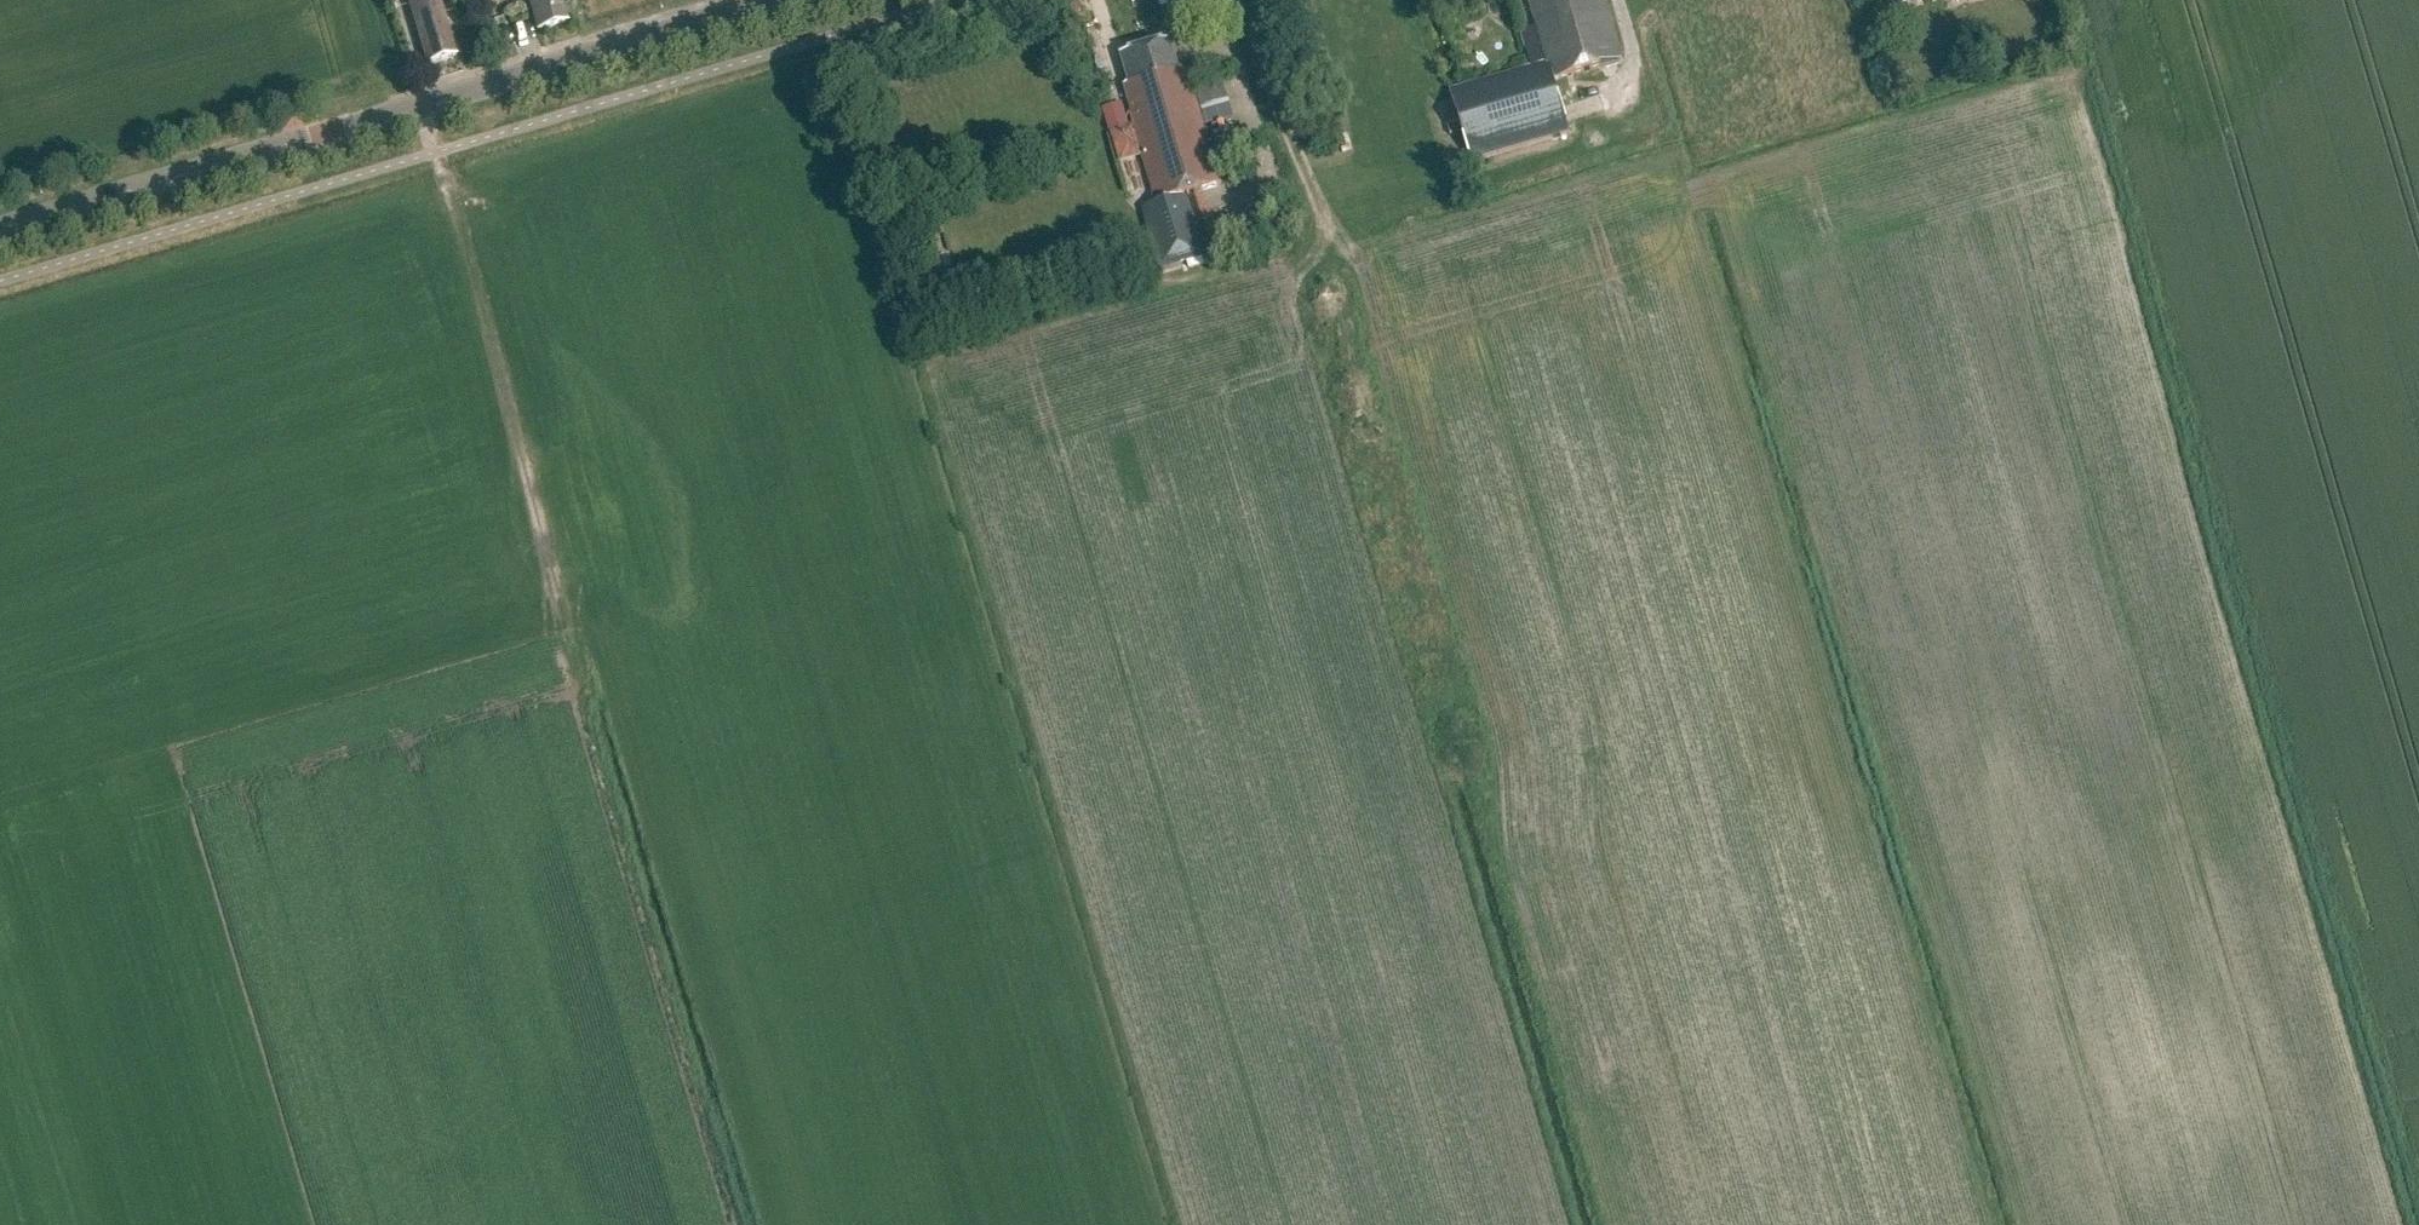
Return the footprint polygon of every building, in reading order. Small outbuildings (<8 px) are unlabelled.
[(410,3),(409,3),(426,66),(454,58),(438,0),(409,0),(410,3)] [(540,31),(565,23),(560,8),(558,0),(531,0),(540,31)] [(1622,62),(1603,0),(1529,0),(1548,64),(1450,93),(1471,162),(1570,132),(1557,90),(1562,89),(1559,82),(1622,62)] [(1178,72),(1170,43),(1122,58),(1130,87),(1125,88),(1134,116),(1125,118),(1124,116),(1107,121),(1111,134),(1134,127),(1157,205),(1143,209),(1162,271),(1206,258),(1188,197),(1222,187),(1189,76),(1188,76),(1178,72)]
